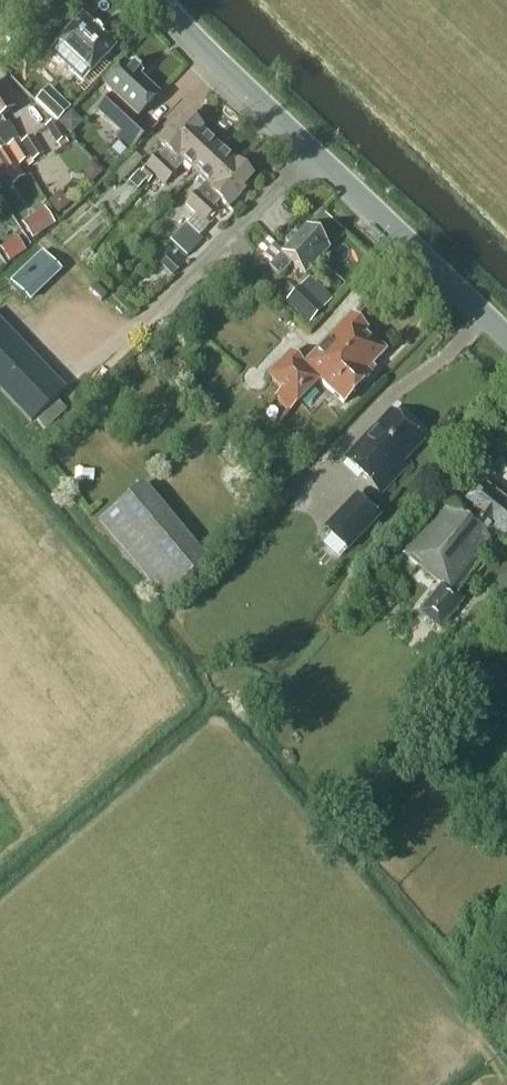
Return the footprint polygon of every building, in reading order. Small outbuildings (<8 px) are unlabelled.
[(113,49),(80,18),(49,52),(81,85),(113,49)] [(141,74),(130,64),(126,68),(123,64),(101,87),(109,95),(94,112),(118,135),(114,139),(129,153),(148,132),(135,120),(157,96),(138,78),(141,74)] [(18,166),(29,160),(31,163),(43,155),(32,136),(19,144),(17,141),(18,140),(7,123),(4,124),(1,119),(12,112),(0,94),(0,139),(18,166)] [(153,177),(156,179),(200,131),(200,130),(186,116),(158,145),(164,151),(159,156),(157,154),(143,168),(144,169),(140,174),(138,172),(128,183),(136,190),(145,181),(147,184),(153,177)] [(67,140),(55,121),(44,128),(55,147),(67,140)] [(217,148),(200,131),(156,179),(162,186),(183,164),(193,173),(217,148)] [(0,139),(0,167),(4,174),(17,166),(17,167),(18,166),(0,139)] [(192,213),(235,165),(217,148),(193,173),(205,185),(184,205),(192,213)] [(236,164),(235,165),(192,213),(194,214),(169,241),(186,257),(201,240),(197,237),(207,226),(204,223),(217,211),(213,208),(219,202),(226,209),(244,191),(241,188),(251,178),(236,164)] [(164,188),(153,179),(143,190),(154,200),(164,188)] [(328,250),(305,228),(298,235),(295,231),(285,242),(288,246),(280,254),(281,254),(269,267),(279,277),(291,264),(304,276),(328,250)] [(21,237),(5,245),(11,259),(28,252),(21,237)] [(46,249),(12,278),(32,301),(66,272),(46,249)] [(159,265),(171,277),(182,267),(170,255),(159,265)] [(310,278),(286,303),(288,305),(307,324),(322,309),(332,299),(310,278)] [(365,331),(350,316),(303,365),(290,353),(267,378),(280,390),(273,398),(288,412),(318,381),(343,404),(369,376),(365,372),(384,352),(364,333),(365,331)] [(27,352),(0,324),(0,379),(27,352)] [(27,352),(0,379),(0,392),(31,424),(34,421),(45,432),(67,411),(56,400),(64,392),(27,352)] [(397,418),(390,412),(372,431),(375,433),(364,444),(361,441),(343,460),(380,495),(406,467),(402,464),(422,442),(408,429),(410,426),(399,415),(397,418)] [(480,484),(460,510),(445,498),(401,554),(439,584),(416,612),(437,629),(460,600),(453,594),(481,558),(478,556),(495,533),(504,539),(506,535),(506,505),(480,484)] [(207,562),(143,485),(97,523),(161,601),(207,562)] [(379,518),(355,495),(321,531),(345,554),(379,518)] [(502,669),(491,684),(505,694),(506,692),(506,673),(502,669)] [(505,719),(487,706),(474,723),(492,736),(505,719)]
